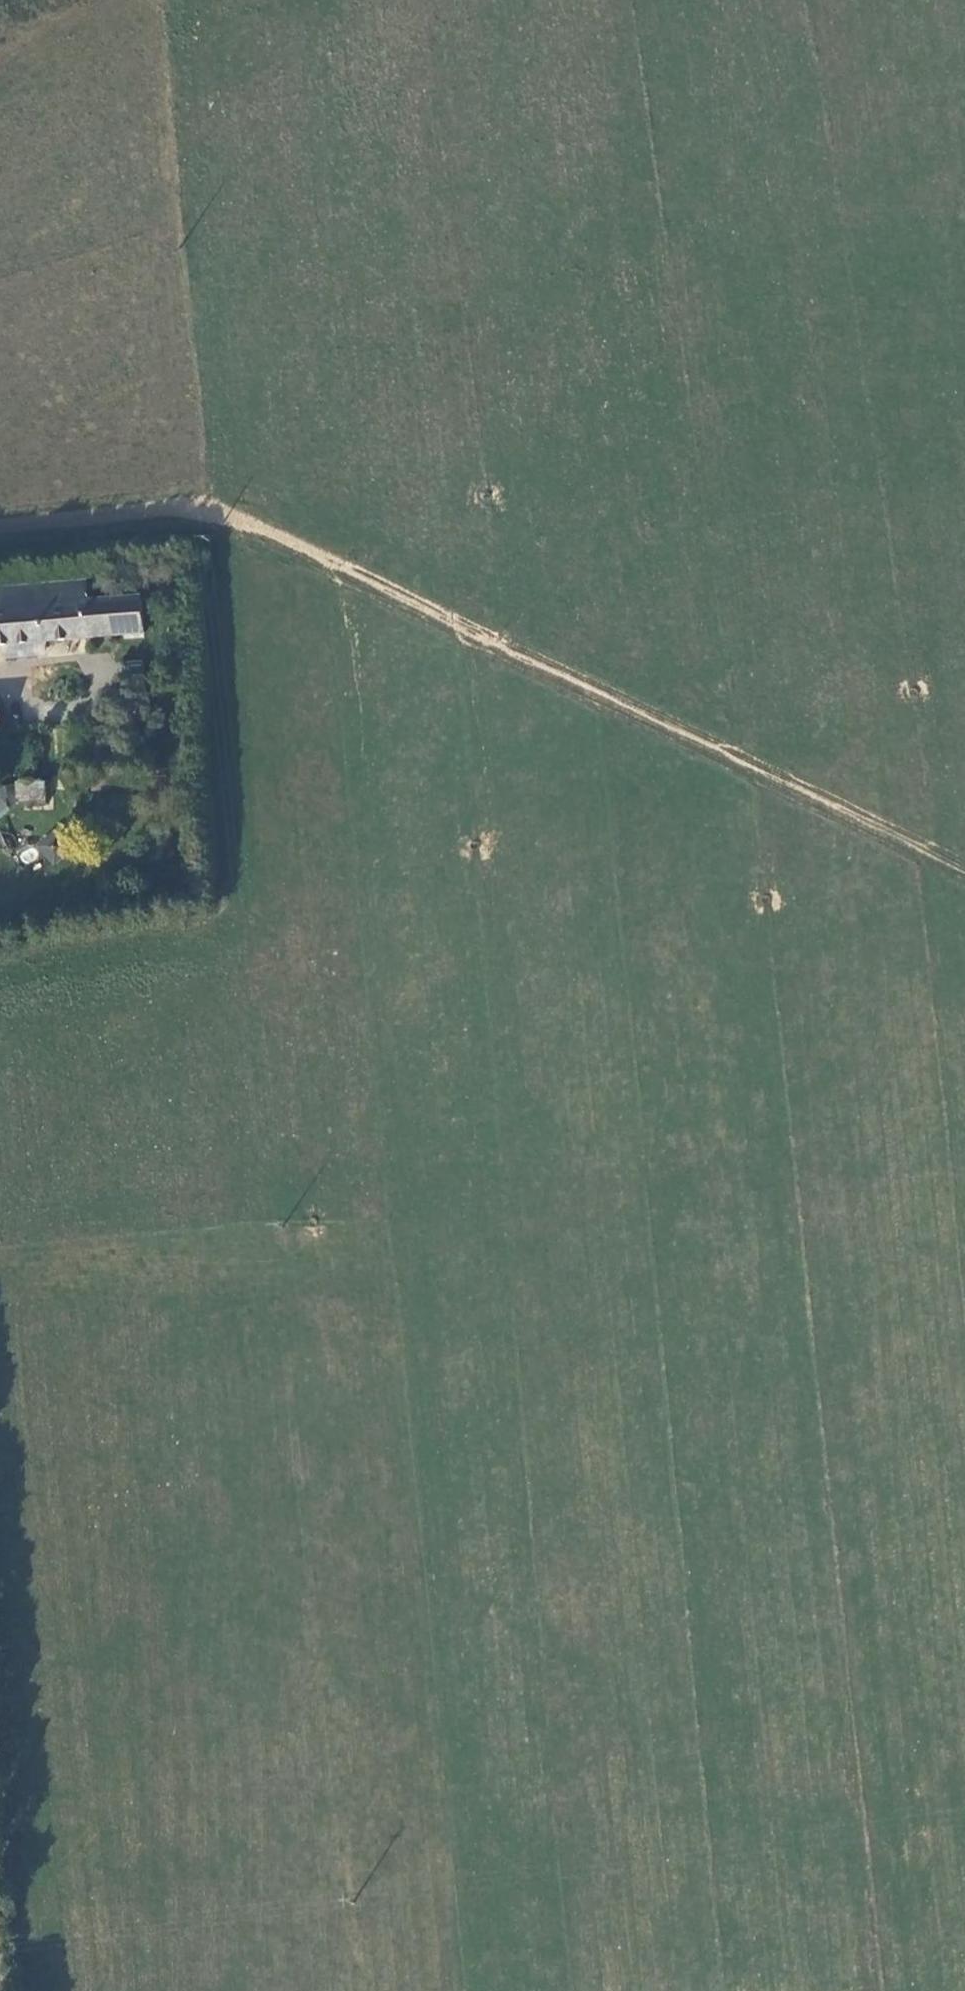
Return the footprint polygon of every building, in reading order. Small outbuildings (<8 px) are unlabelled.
[(143,596),(91,600),(90,583),(0,590),(0,645),(146,632),(143,596)] [(47,803),(47,783),(19,783),(19,804),(47,803)] [(0,792),(0,819),(11,816),(5,791),(0,792)] [(48,841),(38,849),(52,865),(61,856),(48,841)]
